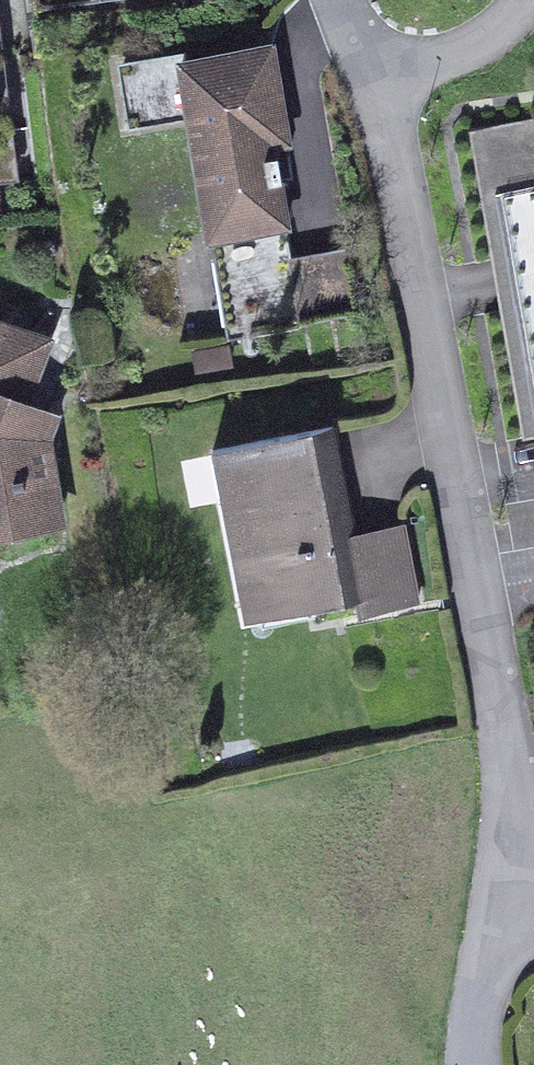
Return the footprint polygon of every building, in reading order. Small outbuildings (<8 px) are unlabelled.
[(270,62),(169,77),(195,255),(296,240),(270,62)] [(495,214),(533,421),(533,207),(495,214)] [(0,334),(0,565),(63,556),(47,460),(66,427),(31,410),(56,352),(0,334)] [(325,450),(213,472),(242,621),(340,602),(346,634),(431,618),(414,534),(344,548),(325,450)]
